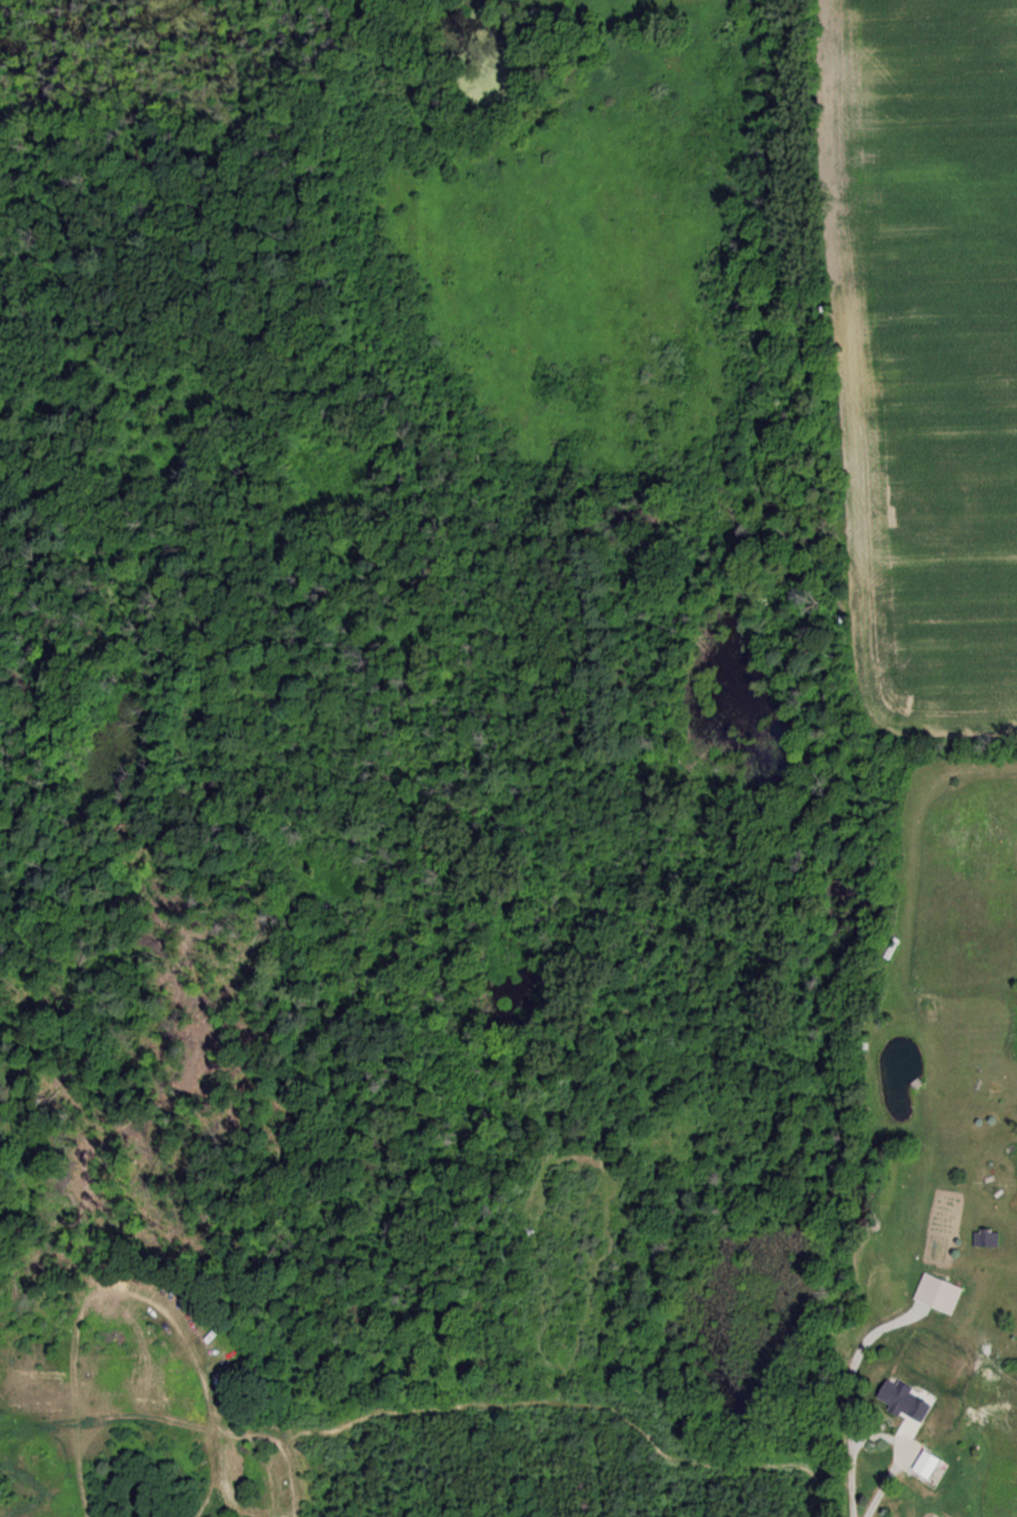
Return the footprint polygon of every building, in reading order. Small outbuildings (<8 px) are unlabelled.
[(977,1248),(1001,1248),(1001,1234),(977,1234),(977,1248)] [(957,1315),(966,1287),(927,1274),(918,1302),(957,1315)] [(891,1410),(911,1410),(911,1384),(891,1384),(891,1410)] [(947,1459),(929,1451),(919,1471),(936,1480),(947,1459)]
